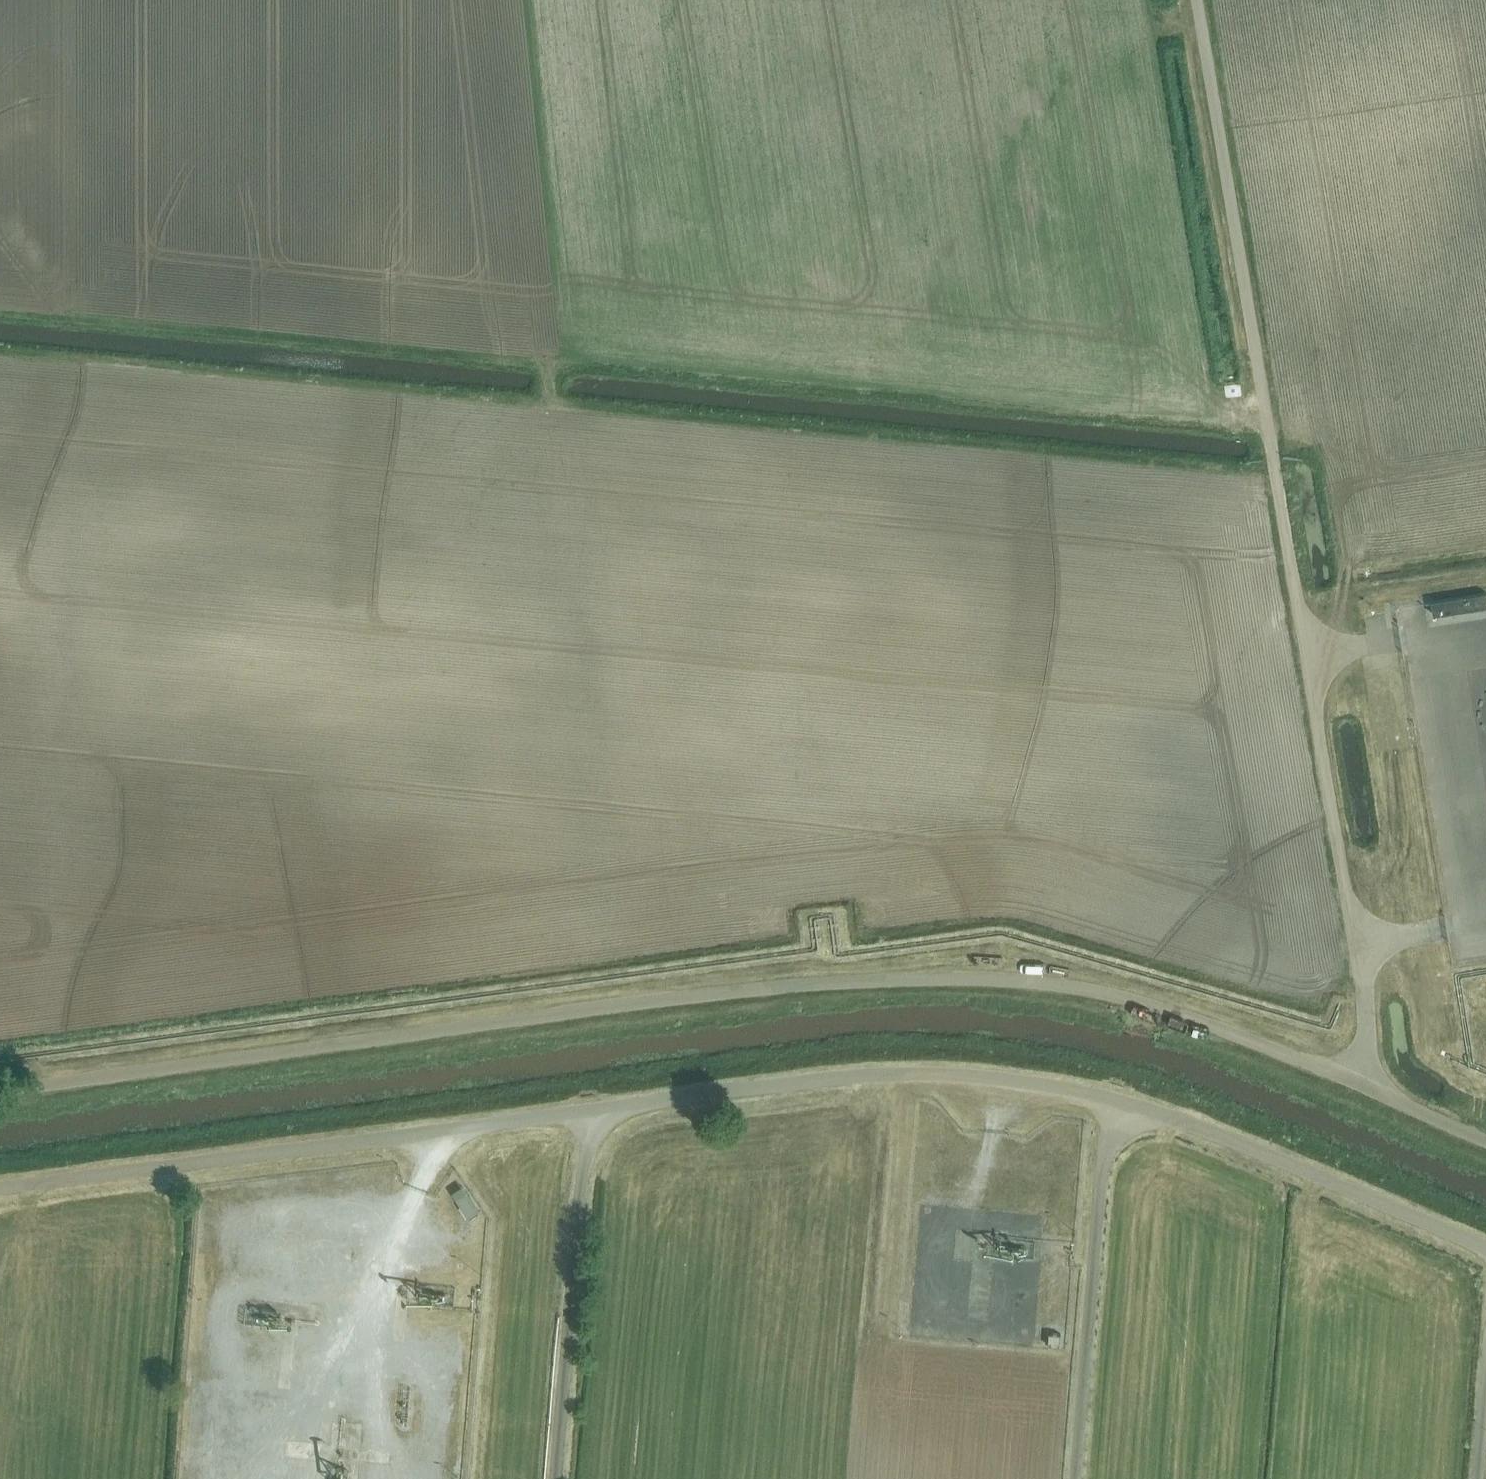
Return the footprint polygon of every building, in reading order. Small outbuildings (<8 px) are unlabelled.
[(1432,602),(1434,616),(1485,608),(1485,593),(1432,602)] [(472,1191),(460,1196),(469,1216),(481,1210),(472,1191)]
